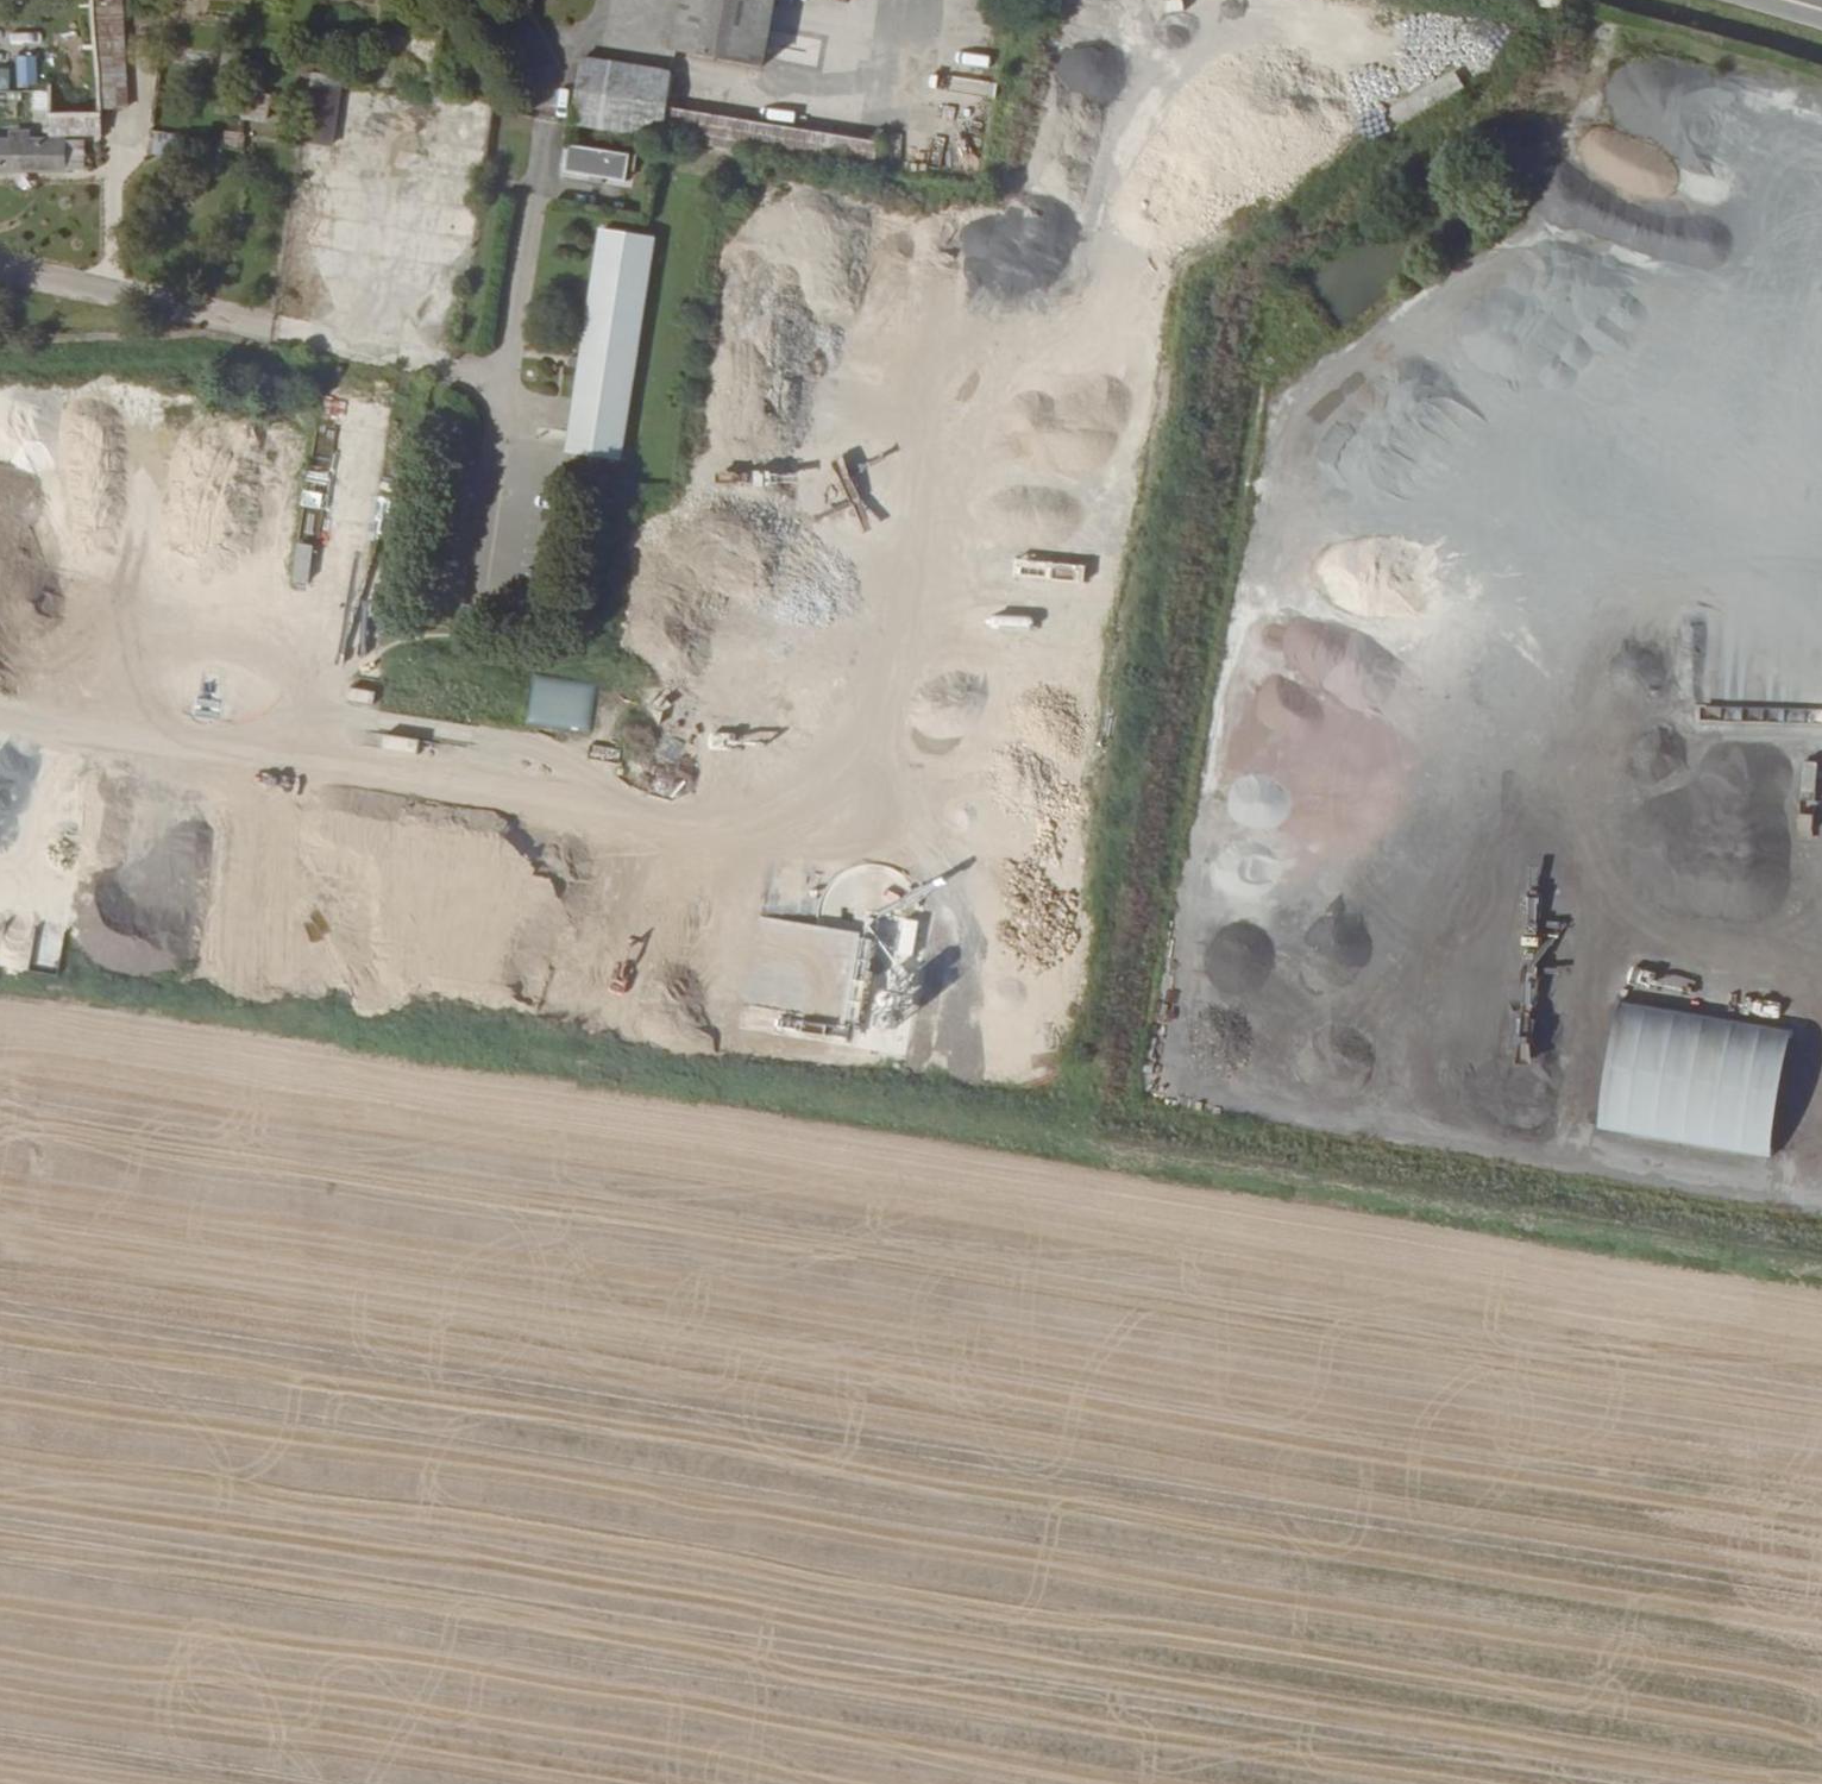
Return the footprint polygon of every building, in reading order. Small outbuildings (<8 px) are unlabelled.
[(49,118),(104,118),(95,0),(42,0),(49,118)] [(774,73),(785,0),(688,0),(678,54),(774,73)] [(37,86),(35,55),(14,56),(16,87),(37,86)] [(673,83),(586,70),(578,124),(666,136),(673,83)] [(330,146),(341,77),(312,72),(300,141),(330,146)] [(79,143),(0,142),(0,176),(61,177),(61,171),(79,171),(79,143)] [(640,162),(575,151),(571,176),(636,186),(640,162)] [(603,236),(569,457),(624,465),(658,245),(603,236)] [(592,729),(595,680),(529,676),(526,725),(592,729)] [(31,957),(52,964),(64,926),(43,920),(31,957)] [(1611,1002),(1593,1130),(1766,1155),(1784,1026),(1611,1002)]
